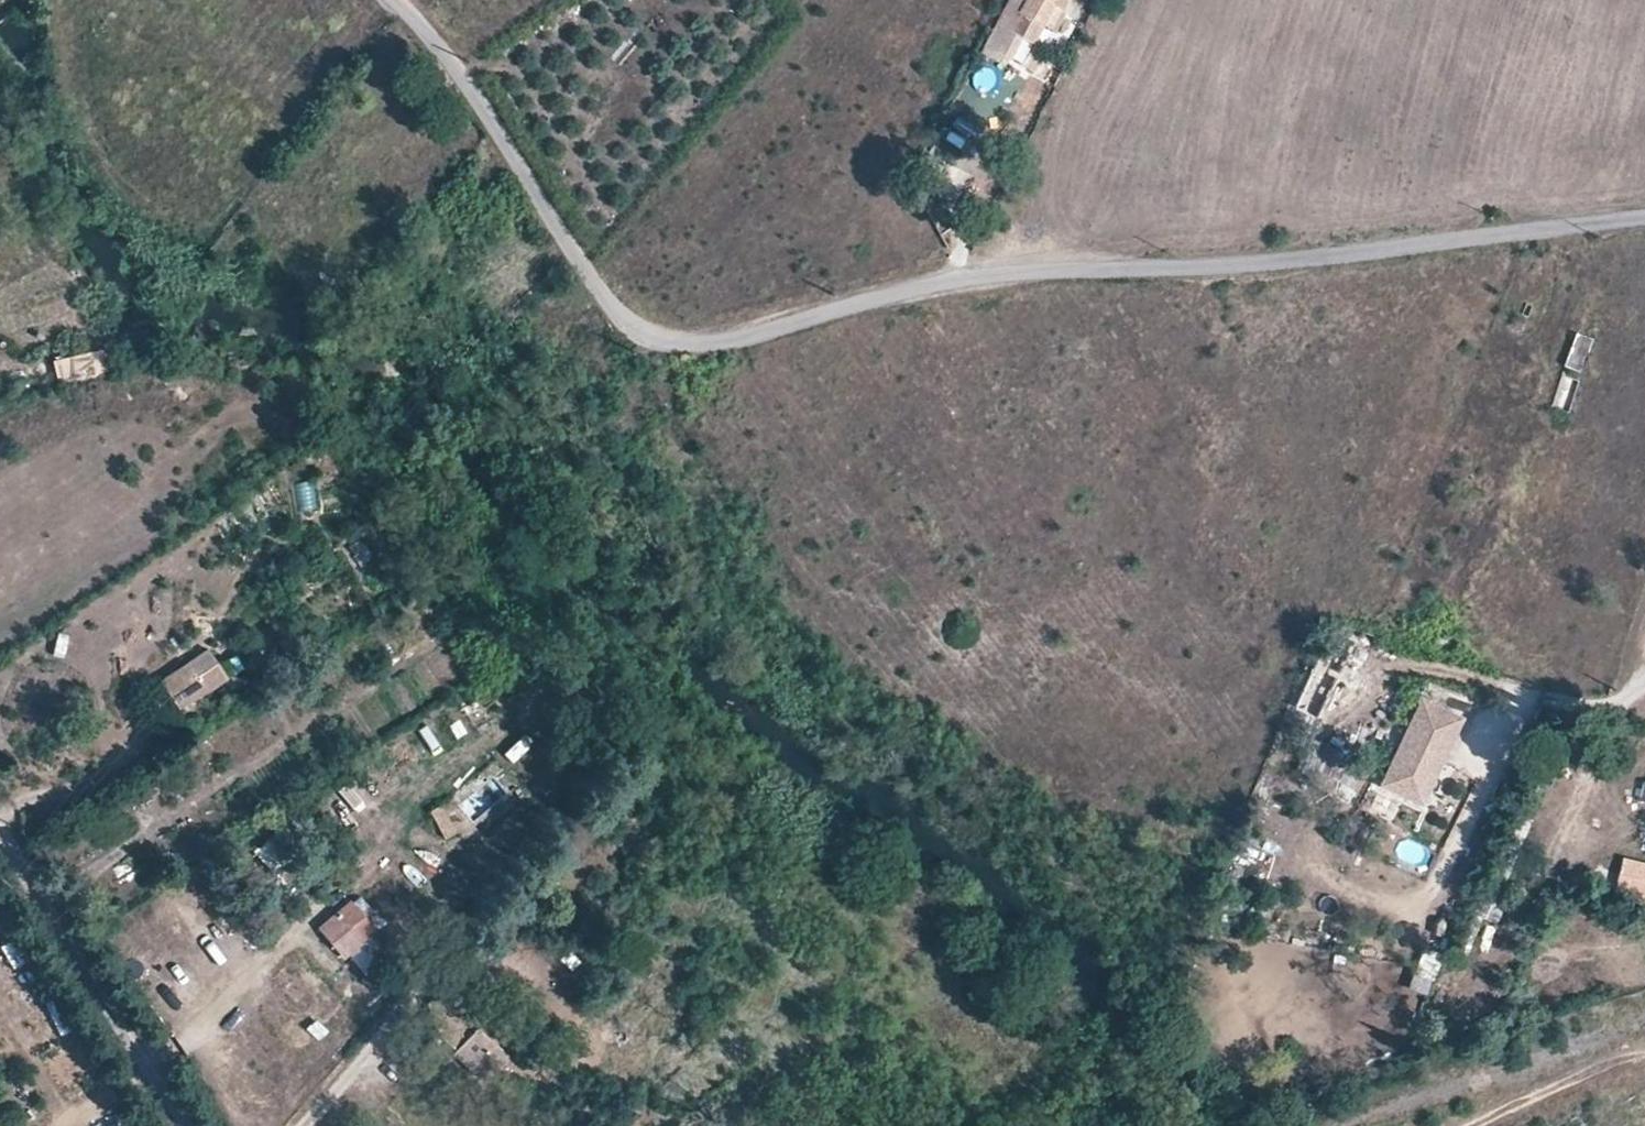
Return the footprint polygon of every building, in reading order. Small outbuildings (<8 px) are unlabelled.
[(997,22),(1016,33),(1025,14),(1055,31),(1065,12),(1061,10),(1067,0),(1009,0),(997,22)] [(1576,332),(1565,365),(1593,375),(1598,361),(1585,355),(1591,337),(1576,332)] [(58,384),(108,377),(105,353),(54,360),(58,384)] [(1331,629),(1301,689),(1325,700),(1354,641),(1331,629)] [(226,676),(208,650),(161,682),(179,709),(226,676)] [(1381,792),(1424,811),(1457,740),(1464,723),(1422,704),(1381,792)] [(1600,752),(1600,760),(1613,762),(1614,754),(1600,752)] [(1624,857),(1620,871),(1617,886),(1644,894),(1644,863),(1624,857)] [(264,879),(281,904),(289,898),(270,875),(264,879)] [(276,908),(281,904),(264,879),(257,884),(276,908)] [(320,927),(342,956),(364,938),(374,929),(349,901),(320,927)] [(364,938),(342,956),(350,965),(371,946),(364,938)] [(486,1083),(510,1056),(475,1028),(465,1019),(456,995),(429,1004),(438,1034),(442,1032),(459,1049),(454,1054),(486,1083)] [(475,1028),(510,1056),(527,1035),(521,1030),(513,1041),(486,1017),(475,1028)] [(323,1029),(315,1022),(307,1029),(316,1037),(323,1029)] [(417,1067),(425,1075),(432,1068),(423,1060),(417,1067)]
